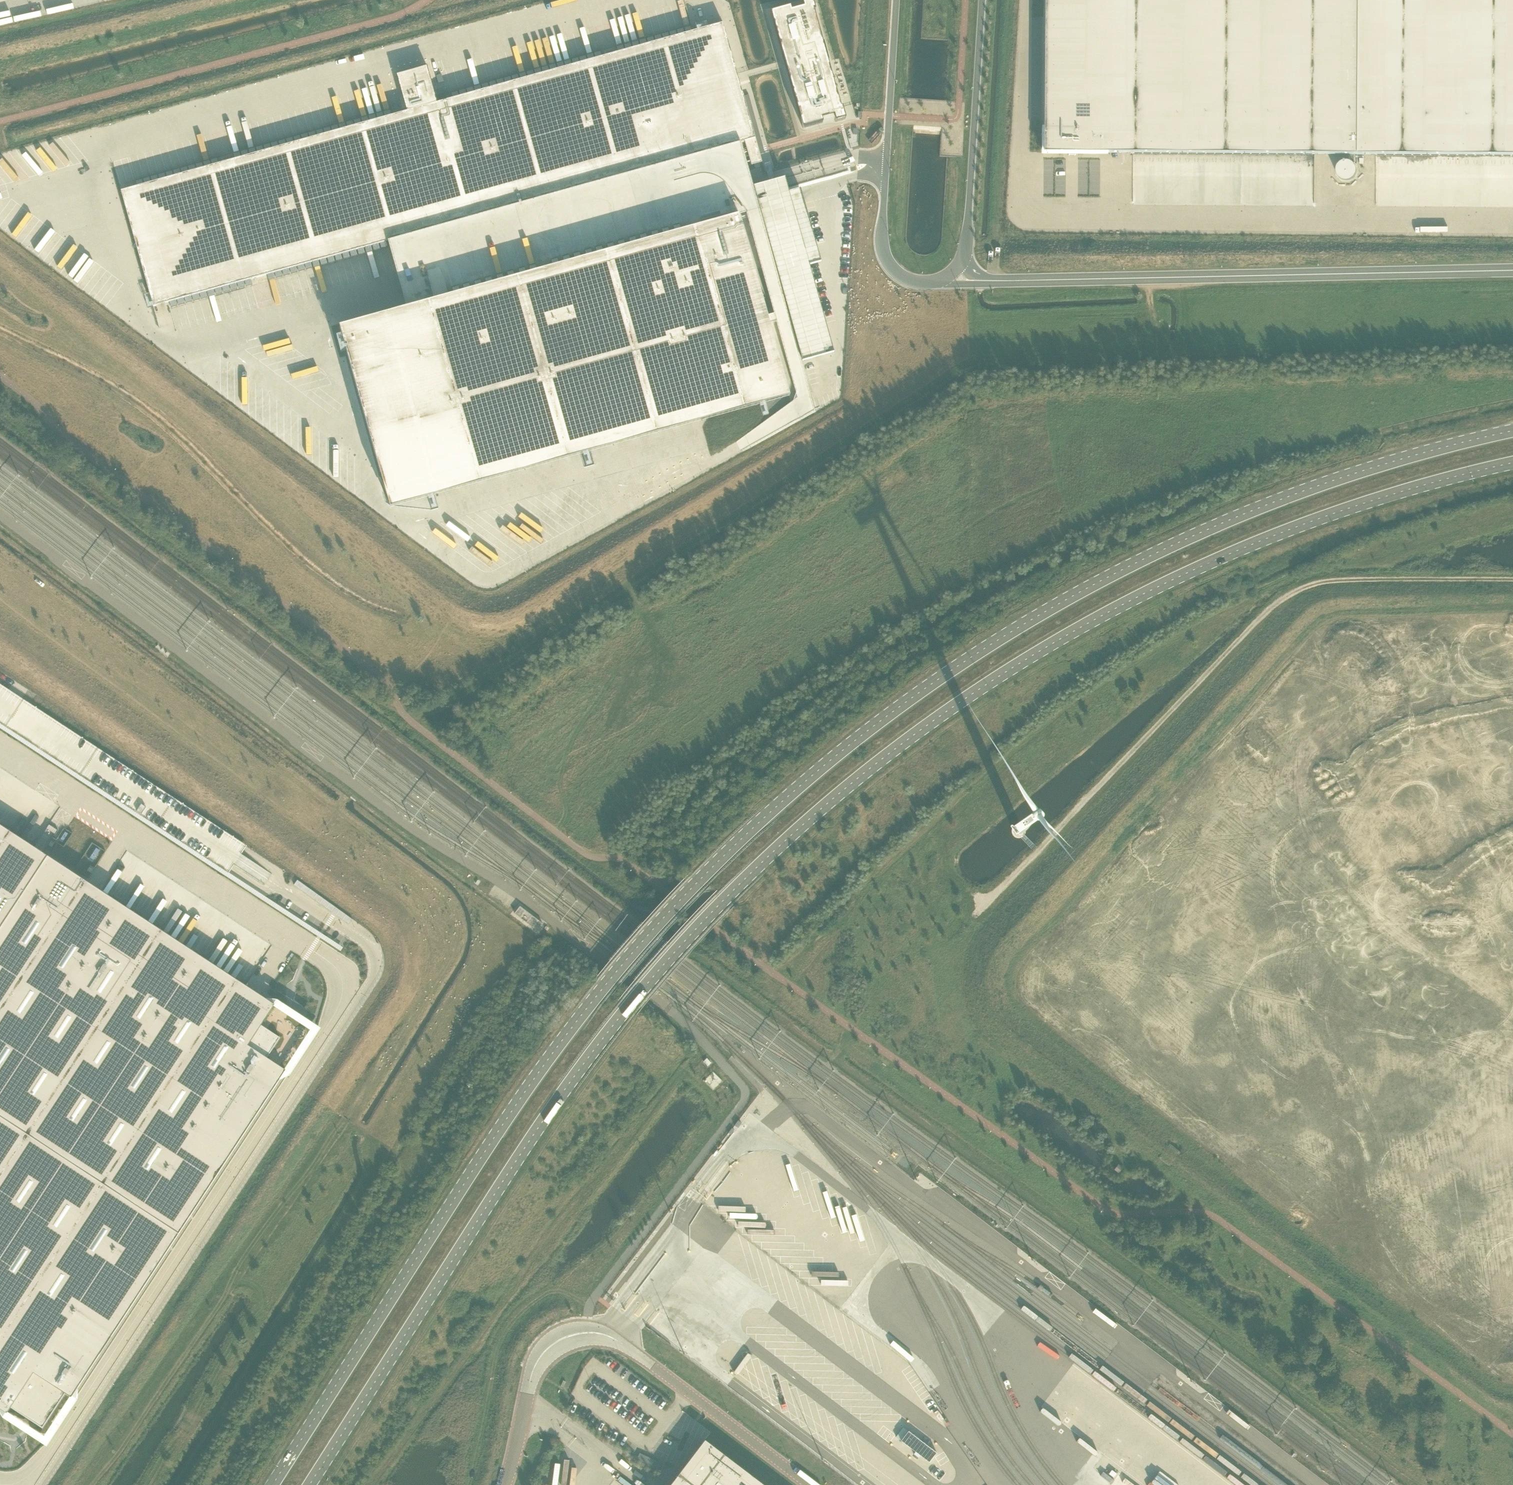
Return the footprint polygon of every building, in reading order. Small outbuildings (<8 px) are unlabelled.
[(770,12),(785,63),(786,68),(803,129),(823,123),(822,119),(834,116),(835,122),(845,119),(842,107),(841,108),(814,11),(815,11),(812,0),(806,0),(802,1),(804,7),(791,11),(790,7),(770,12)] [(1512,155),(1512,0),(1046,0),(1045,150),(1512,155)] [(407,111),(121,191),(153,306),(731,145),(745,141),(755,138),(744,98),(740,81),(738,76),(738,75),(723,23),(446,100),(438,103),(436,97),(427,66),(397,74),(407,111)] [(755,138),(760,156),(765,154),(764,150),(749,97),(744,98),(755,138)] [(755,138),(745,141),(751,165),(762,162),(760,156),(755,138)] [(739,217),(340,328),(390,509),(789,398),(739,217)] [(137,811),(142,814),(146,807),(142,804),(137,811)] [(86,881),(0,825),(0,1012),(86,881)] [(0,1012),(0,1116),(179,1233),(312,1029),(86,881),(0,1012)] [(703,1061),(707,1066),(711,1062),(707,1057),(703,1061)] [(0,1116),(0,1408),(45,1438),(179,1233),(0,1116)] [(893,1438),(890,1442),(893,1445),(916,1462),(918,1464),(918,1463),(919,1465),(930,1473),(937,1463),(897,1433),(893,1438)] [(705,1440),(671,1484),(764,1484),(705,1440)] [(1149,1477),(1145,1484),(1146,1484),(1164,1484),(1149,1477)]
